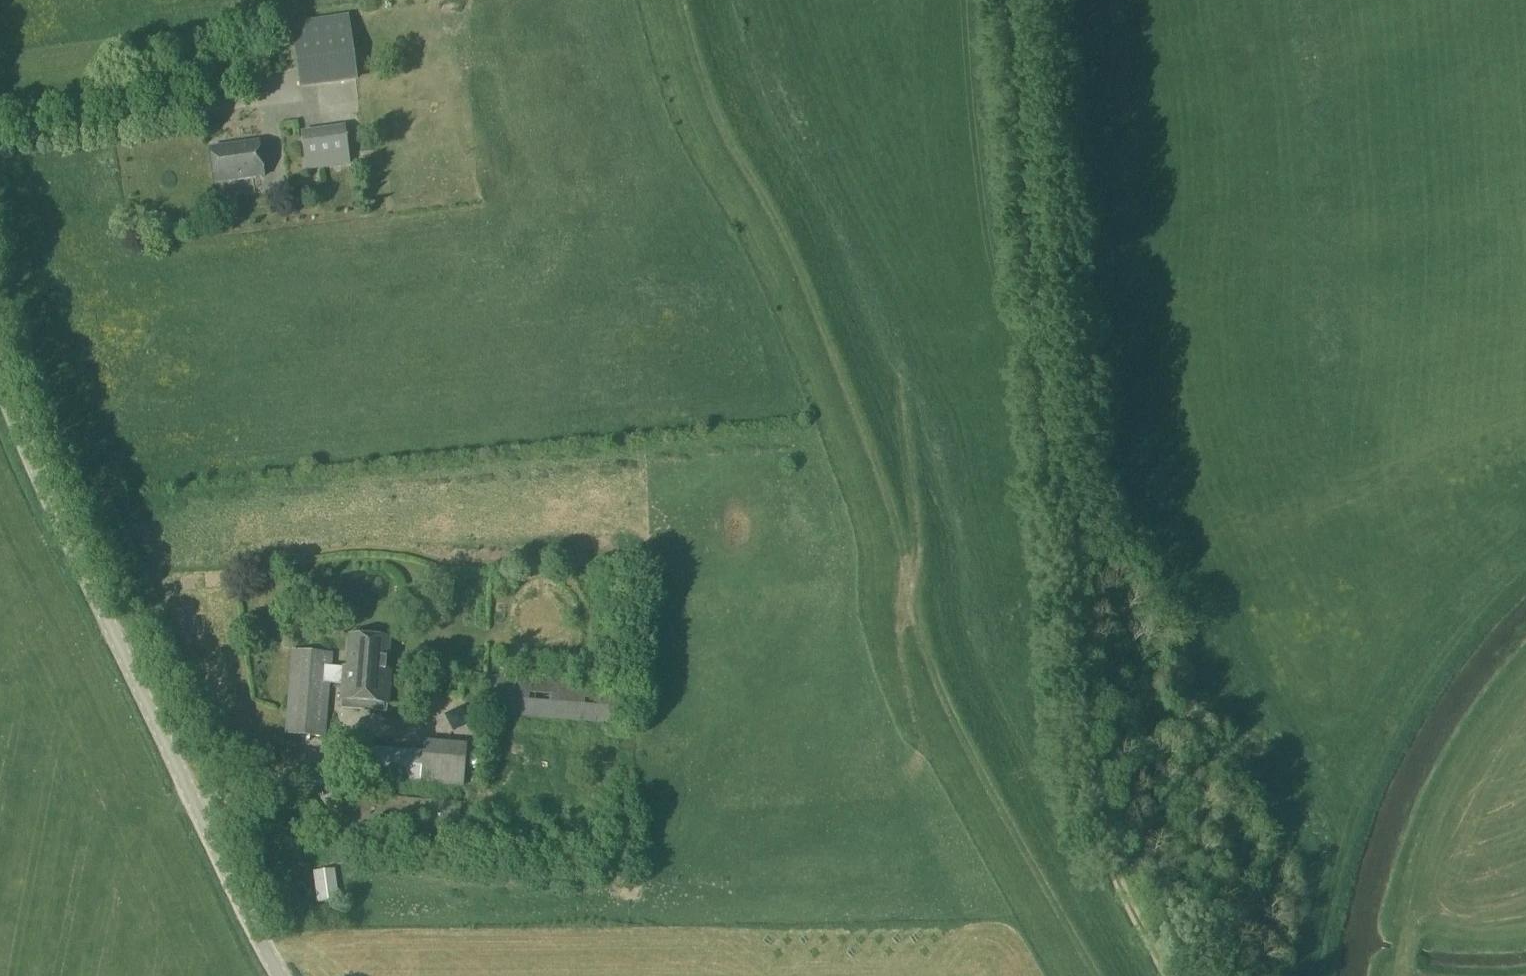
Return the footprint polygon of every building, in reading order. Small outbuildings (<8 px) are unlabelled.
[(293,27),(302,90),(357,82),(348,19),(293,27)] [(302,138),(307,170),(351,163),(346,131),(302,138)] [(211,150),(216,186),(263,180),(259,144),(211,150)] [(336,669),(335,686),(333,703),(386,707),(388,675),(384,675),(387,639),(346,636),(343,670),(336,669)] [(335,686),(336,669),(324,668),(325,654),(288,651),(282,736),(319,739),(323,685),(335,686)] [(483,714),(616,725),(619,686),(487,676),(483,714)] [(356,779),(463,788),(467,745),(424,741),(423,752),(360,745),(356,779)]
